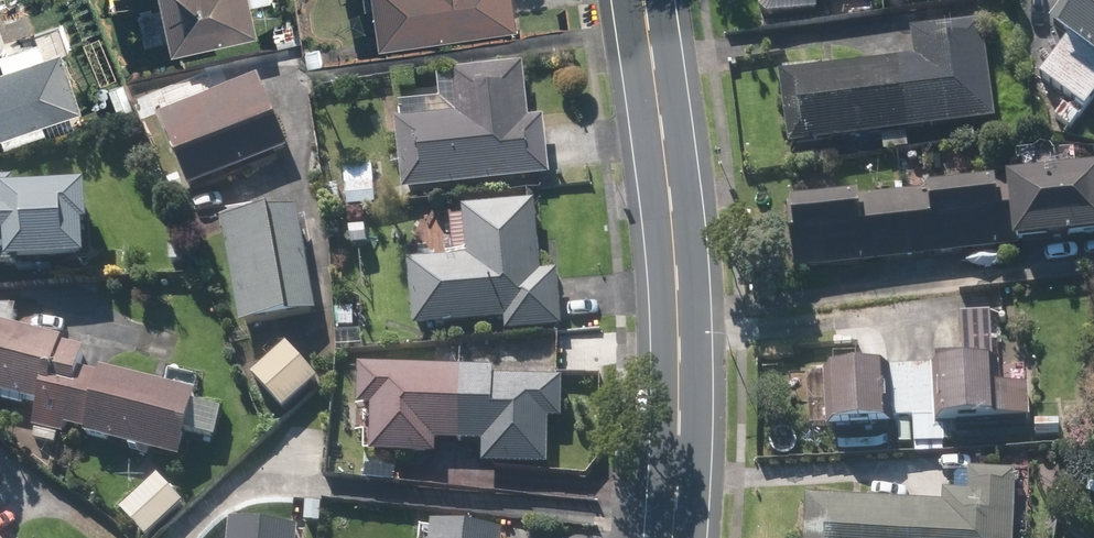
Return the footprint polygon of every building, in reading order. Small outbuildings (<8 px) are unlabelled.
[(164,55),(254,35),(248,5),(270,0),(152,0),(164,55)] [(379,46),(513,31),(510,0),(373,0),(379,46)] [(757,24),(814,16),(812,1),(820,0),(754,0),(757,24)] [(1054,33),(1048,41),(1057,47),(1032,79),(1058,100),(1045,117),(1063,132),(1093,92),(1093,0),(1063,0),(1043,25),(1054,33)] [(977,27),(907,36),(911,61),(774,80),(784,155),(991,126),(977,27)] [(0,71),(0,138),(63,119),(40,44),(0,56),(0,71)] [(393,121),(399,193),(547,180),(542,121),(526,122),(521,68),(449,74),(452,116),(393,121)] [(149,126),(178,195),(280,153),(251,84),(149,126)] [(371,168),(340,169),(341,222),(371,221),(371,168)] [(792,275),(1093,242),(1093,184),(1093,176),(785,210),(792,275)] [(11,189),(0,190),(0,277),(82,273),(78,201),(12,204),(11,189)] [(419,263),(406,263),(407,328),(500,326),(500,335),(555,334),(554,274),(535,274),(534,205),(448,207),(448,232),(419,233),(419,263)] [(295,211),(217,225),(236,330),(314,316),(295,211)] [(33,406),(26,439),(60,447),(63,436),(175,461),(180,437),(213,444),(222,404),(77,372),(83,346),(0,327),(0,399),(33,406)] [(1062,420),(1028,421),(1028,362),(990,362),(990,343),(956,343),(957,357),(931,358),(931,370),(821,372),(822,436),(889,435),(889,452),(955,451),(955,430),(1019,429),(1019,442),(1062,441),(1062,420)] [(315,384),(282,347),(245,379),(279,417),(315,384)] [(504,360),(503,378),(354,371),(352,412),(367,413),(365,457),(433,460),(434,446),(481,449),(480,465),(545,468),(547,422),(555,422),(558,363),(504,360)] [(940,470),(939,507),(802,502),(800,537),(1010,537),(1012,473),(940,470)] [(155,478),(117,515),(139,537),(151,537),(183,507),(155,478)] [(292,528),(221,523),(220,537),(291,537),(292,528)] [(500,535),(425,529),(424,537),(500,537),(500,535)]
